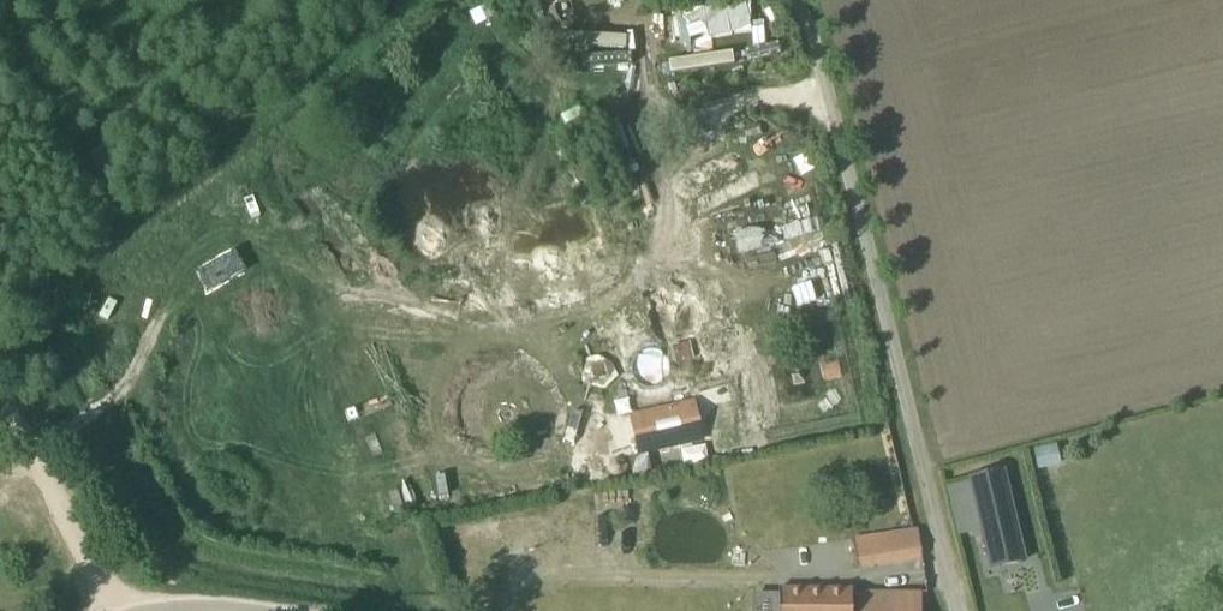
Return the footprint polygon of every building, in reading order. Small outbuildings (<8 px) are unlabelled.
[(491,4),(470,15),(476,27),(497,16),(491,4)] [(688,339),(670,345),(675,363),(694,357),(688,339)] [(822,382),(840,377),(835,359),(817,364),(822,382)] [(703,440),(694,402),(630,416),(639,454),(703,440)] [(991,569),(1025,561),(1003,471),(970,479),(991,569)] [(923,558),(919,530),(853,539),(858,567),(923,558)] [(779,588),(779,610),(853,610),(853,589),(779,588)] [(883,592),(858,592),(858,610),(921,610),(922,593),(883,592)]
